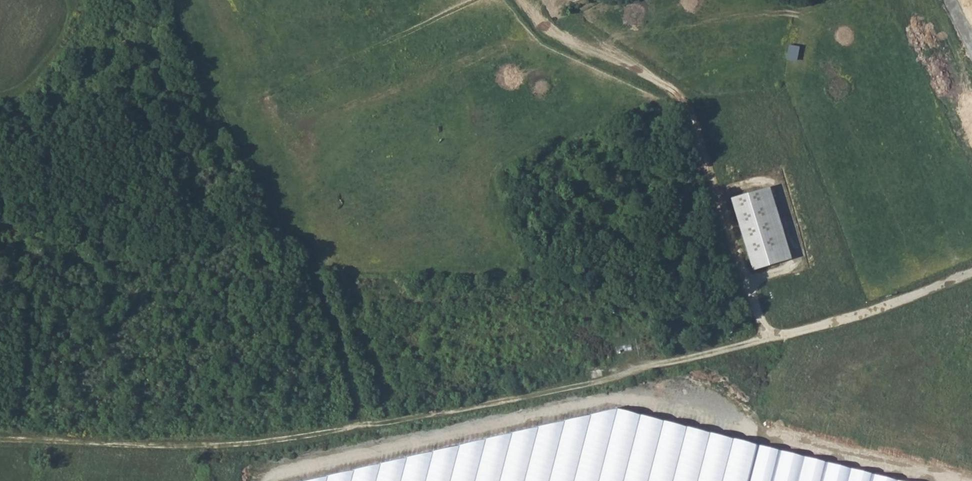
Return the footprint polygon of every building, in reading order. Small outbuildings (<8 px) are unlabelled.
[(769,187),(730,198),(750,269),(789,258),(769,187)] [(630,343),(614,347),(616,354),(631,351),(630,343)] [(754,451),(609,415),(299,480),(747,480),(754,451)] [(754,451),(747,480),(878,480),(754,451)] [(39,465),(42,456),(34,455),(33,463),(39,465)]
